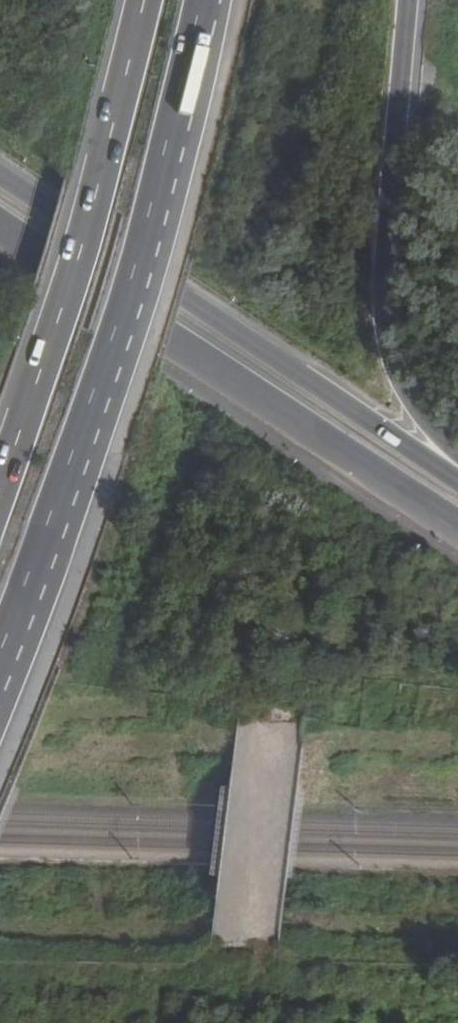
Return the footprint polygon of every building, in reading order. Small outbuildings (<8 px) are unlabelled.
[(211,936),(269,941),(269,934),(255,933),(258,903),(227,900),(230,868),(217,867),(211,936)]
